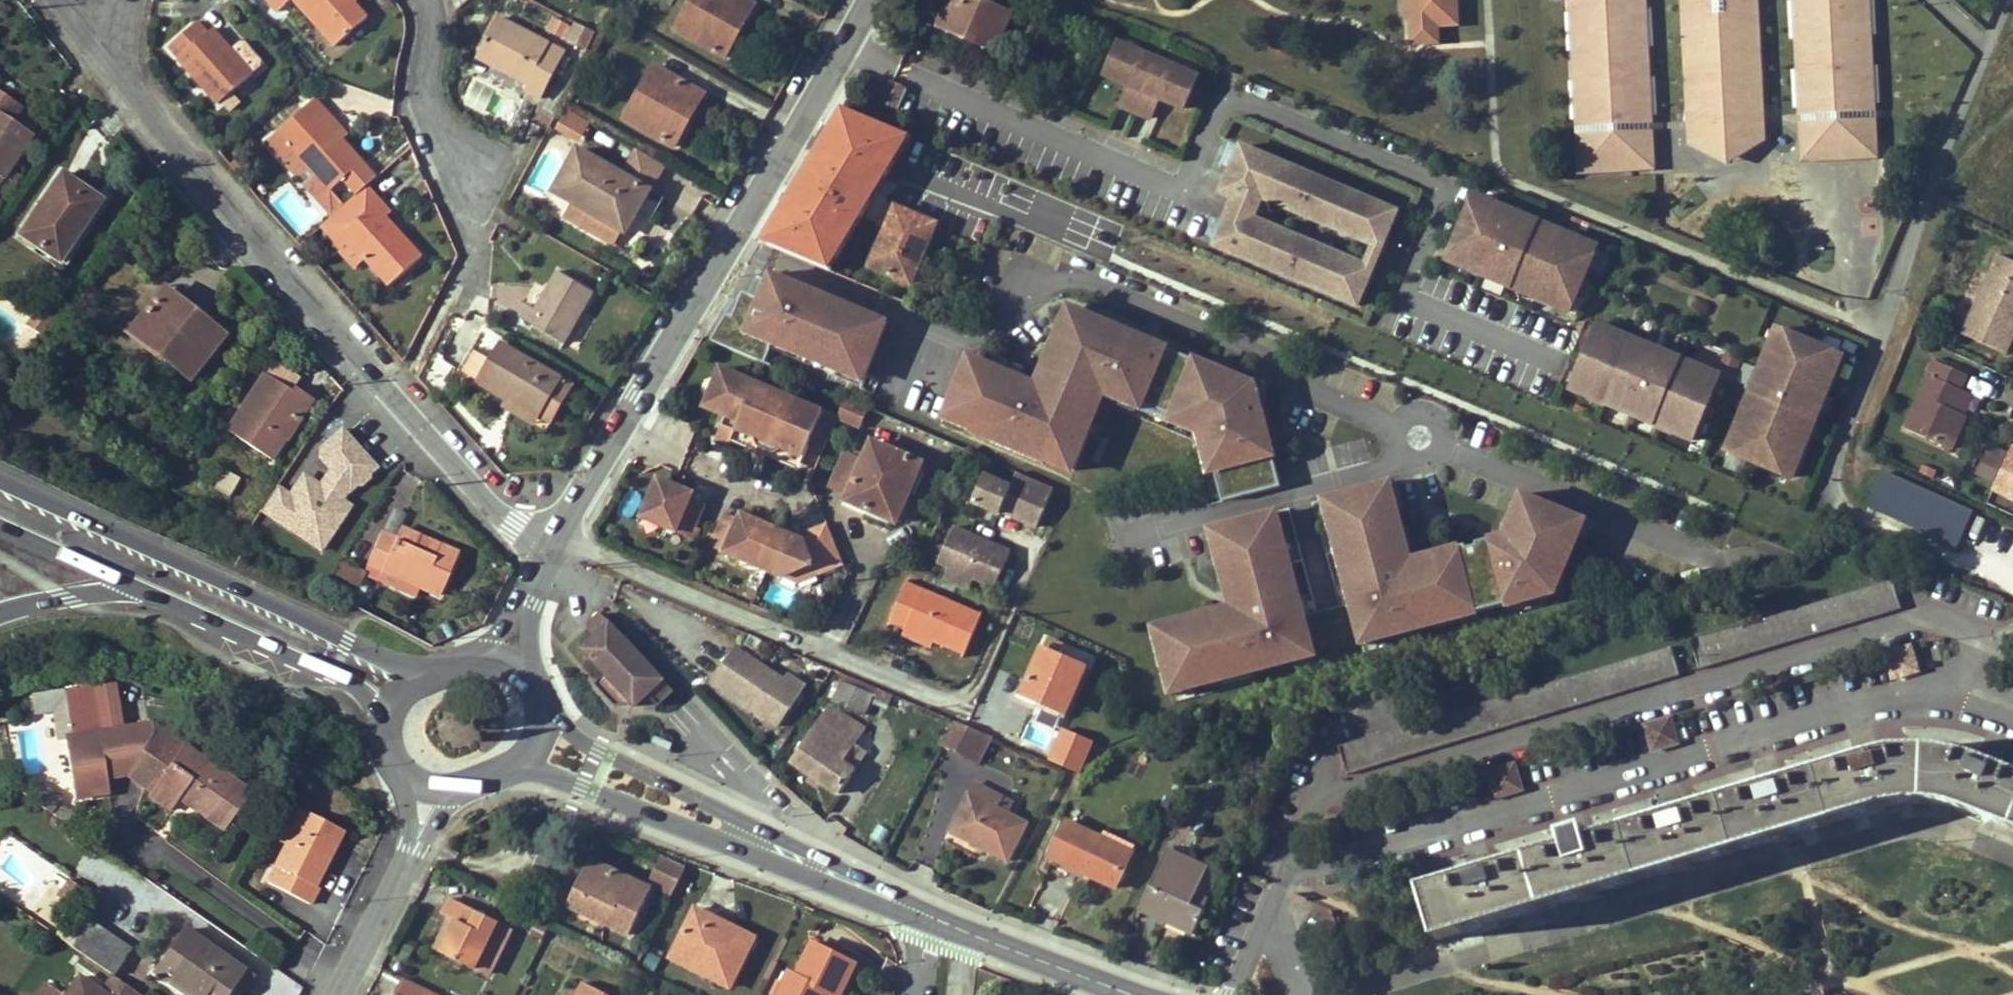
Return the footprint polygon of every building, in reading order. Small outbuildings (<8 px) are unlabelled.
[(293,0),(268,0),(279,12),(293,0)] [(337,46),(368,18),(356,4),(353,0),(295,0),(337,46)] [(676,30),(725,57),(742,27),(738,25),(750,3),(746,0),(693,0),(676,30)] [(979,0),(937,0),(928,20),(998,50),(1014,15),(979,0)] [(1576,125),(1606,124),(1607,132),(1592,133),(1588,134),(1583,137),(1579,140),(1576,146),(1576,151),(1576,156),(1579,161),(1582,165),(1586,168),(1591,170),(1626,168),(1628,168),(1632,165),(1636,162),(1639,157),(1640,152),(1640,147),(1638,143),(1635,138),(1631,135),(1627,133),(1618,132),(1618,123),(1647,121),(1640,0),(1569,0),(1576,125)] [(1756,97),(1751,0),(1680,0),(1687,99),(1756,97)] [(1797,114),(1828,113),(1828,121),(1826,121),(1821,121),(1815,122),(1810,124),(1806,128),(1803,132),(1803,138),(1803,143),(1805,148),(1808,151),(1812,154),(1817,156),(1858,155),(1860,154),(1864,151),(1867,147),(1869,142),(1870,133),(1866,127),(1864,126),(1858,122),(1852,121),(1846,120),(1840,120),(1840,113),(1870,111),(1863,0),(1792,0),(1797,114)] [(750,3),(738,25),(742,27),(754,5),(750,3)] [(587,51),(595,33),(550,14),(543,32),(587,51)] [(542,98),(565,54),(498,18),(478,56),(528,83),(526,89),(542,98)] [(170,48),(201,83),(205,80),(224,101),(253,75),(214,29),(210,32),(201,21),(170,48)] [(243,40),(234,48),(255,69),(264,60),(243,40)] [(1199,81),(1120,47),(1107,78),(1126,86),(1127,83),(1133,85),(1132,89),(1123,110),(1151,122),(1161,102),(1162,98),(1168,101),(1166,104),(1186,112),(1199,81)] [(656,67),(626,119),(676,146),(692,117),(688,114),(700,92),(656,67)] [(219,105),(224,101),(205,80),(201,83),(219,105)] [(0,92),(0,179),(2,180),(24,148),(20,146),(29,133),(13,121),(21,107),(0,92)] [(700,92),(688,114),(692,117),(704,95),(700,92)] [(1758,136),(1756,97),(1687,99),(1690,142),(1724,159),(1758,136)] [(285,159),(295,151),(332,192),(364,163),(343,138),(326,119),(331,115),(316,99),(269,141),(285,159)] [(567,108),(555,129),(580,143),(591,123),(567,108)] [(331,115),(326,119),(343,138),(348,134),(331,115)] [(33,135),(29,133),(20,146),(24,148),(33,135)] [(1229,198),(1209,244),(1357,306),(1399,206),(1237,140),(1214,192),(1229,198)] [(623,174),(580,149),(555,191),(574,203),(567,215),(633,253),(661,204),(648,195),(650,191),(666,164),(637,148),(623,174)] [(62,173),(19,236),(60,263),(86,225),(81,221),(97,198),(62,173)] [(388,218),(392,214),(368,186),(323,227),(337,242),(345,236),(390,286),(422,257),(388,218)] [(1586,249),(1465,197),(1437,262),(1462,272),(1464,267),(1473,270),(1470,276),(1559,313),(1586,249)] [(97,198),(81,221),(86,225),(102,201),(97,198)] [(894,208),(878,245),(884,247),(874,268),(910,283),(935,225),(894,208)] [(874,268),(884,247),(878,245),(869,266),(874,268)] [(1998,256),(1963,336),(2005,354),(2012,337),(2012,263),(1998,256)] [(774,366),(781,348),(860,380),(887,316),(767,267),(763,276),(754,272),(747,291),(741,289),(731,314),(725,312),(708,339),(774,366)] [(1464,267),(1462,272),(1470,276),(1473,270),(1464,267)] [(531,307),(524,319),(565,343),(595,292),(560,272),(537,310),(531,307)] [(159,296),(181,313),(184,310),(188,304),(166,287),(159,296)] [(184,310),(181,313),(159,296),(130,332),(189,379),(220,339),(184,310)] [(1189,356),(1167,347),(1169,342),(1064,298),(1031,376),(965,348),(936,417),(1069,472),(1103,393),(1141,409),(1144,401),(1165,409),(1162,419),(1192,431),(1203,474),(1212,472),(1220,501),(1279,485),(1270,456),(1275,454),(1253,380),(1191,350),(1189,356)] [(28,328),(41,336),(55,316),(42,308),(28,328)] [(1612,337),(1588,327),(1560,391),(1682,443),(1710,379),(1621,341),(1618,346),(1609,342),(1612,337)] [(1834,360),(1768,331),(1758,356),(1763,359),(1760,368),(1754,365),(1716,453),(1782,481),(1834,360)] [(1621,341),(1612,337),(1609,342),(1618,346),(1621,341)] [(497,357),(477,346),(461,372),(481,384),(497,357)] [(504,346),(497,357),(481,384),(511,401),(539,418),(561,379),(504,346)] [(1763,359),(1758,356),(1754,365),(1760,368),(1763,359)] [(1968,376),(1937,362),(1906,429),(1952,451),(1967,418),(1963,416),(1952,411),(1961,391),(1968,376)] [(824,451),(839,417),(745,377),(735,381),(717,374),(705,403),(709,410),(726,417),(715,443),(728,449),(738,429),(758,438),(756,443),(760,451),(758,455),(775,461),(776,456),(784,453),(786,450),(807,459),(813,446),(824,451)] [(265,375),(228,432),(271,459),(284,440),(280,437),(292,419),(298,422),(311,400),(294,388),(292,392),(265,375)] [(1952,411),(1963,416),(1972,396),(1961,391),(1952,411)] [(507,407),(536,424),(539,418),(511,401),(507,407)] [(843,407),(839,419),(860,426),(864,414),(843,407)] [(292,419),(280,437),(284,440),(286,441),(298,422),(292,419)] [(301,486),(276,523),(322,555),(352,511),(342,504),(349,494),(352,497),(359,490),(363,491),(372,484),(372,479),(379,473),(350,440),(347,442),(338,441),(322,454),(322,463),(332,475),(321,490),(311,483),(301,486)] [(920,463),(872,443),(864,462),(849,495),(847,501),(895,521),(920,463)] [(2010,497),(2012,498),(2012,451),(1994,490),(2010,497)] [(849,495),(864,462),(845,453),(830,487),(849,495)] [(1992,482),(2001,459),(1985,453),(1976,476),(1992,482)] [(213,490),(229,497),(238,476),(221,469),(213,490)] [(1055,488),(1018,473),(1012,486),(987,475),(975,503),(1001,515),(1002,512),(1038,527),(1055,488)] [(1477,612),(1475,607),(1501,598),(1502,602),(1553,590),(1585,514),(1517,487),(1501,529),(1485,532),(1487,537),(1459,545),(1458,540),(1410,552),(1390,474),(1317,493),(1356,643),(1477,612)] [(1971,515),(1884,474),(1869,505),(1957,545),(1971,515)] [(653,487),(641,516),(657,523),(662,533),(689,544),(703,509),(689,503),(686,495),(661,484),(653,487)] [(1274,504),(1203,524),(1224,600),(1145,622),(1165,694),(1315,653),(1274,504)] [(848,571),(833,536),(808,547),(748,522),(740,524),(726,518),(712,553),(738,566),(746,562),(763,569),(767,578),(784,585),(815,572),(820,582),(848,571)] [(954,526),(939,562),(950,567),(974,577),(996,586),(1011,550),(954,526)] [(369,563),(383,570),(421,586),(440,594),(458,553),(401,528),(397,539),(382,533),(369,563)] [(334,581),(354,591),(364,573),(344,563),(334,581)] [(974,577),(950,567),(945,581),(968,591),(974,577)] [(378,580),(416,597),(421,586),(383,570),(378,580)] [(1814,606),(1692,642),(1700,669),(1901,609),(1893,583),(1814,606)] [(981,616),(907,585),(891,622),(907,629),(933,639),(965,653),(981,616)] [(603,614),(588,628),(596,637),(583,650),(608,677),(599,685),(615,703),(635,704),(638,707),(651,696),(659,705),(674,691),(603,614)] [(933,639),(907,629),(904,636),(930,646),(933,639)] [(1883,652),(1891,681),(1920,673),(1912,644),(1883,652)] [(784,679),(737,647),(713,680),(778,725),(802,692),(784,679)] [(1320,782),(1682,675),(1673,648),(1312,756),(1320,782)] [(1024,693),(1039,700),(1041,696),(1069,708),(1087,668),(1043,650),(1024,693)] [(784,679),(802,692),(806,685),(789,673),(784,679)] [(874,693),(843,680),(835,702),(865,715),(874,693)] [(893,698),(880,692),(877,699),(890,705),(893,698)] [(1069,708),(1041,696),(1039,700),(1037,705),(1066,717),(1069,708)] [(855,743),(836,731),(846,716),(831,705),(792,761),(840,794),(856,770),(854,768),(866,750),(855,743)] [(1671,714),(1641,725),(1651,751),(1681,740),(1671,714)] [(846,716),(836,731),(855,743),(864,728),(846,716)] [(943,746),(964,757),(978,730),(968,725),(955,720),(943,746)] [(1189,725),(1179,723),(1177,736),(1187,737),(1189,725)] [(224,828),(250,792),(158,729),(149,741),(146,739),(123,741),(122,732),(67,738),(73,798),(111,794),(109,776),(127,773),(152,791),(150,795),(170,809),(178,797),(224,828)] [(964,757),(966,758),(980,730),(978,730),(964,757)] [(980,730),(966,758),(978,764),(993,736),(980,730)] [(1047,759),(1080,773),(1091,745),(1059,731),(1047,759)] [(1868,752),(1878,749),(1877,744),(1853,751),(1857,762),(1870,758),(1868,752)] [(2000,767),(2002,763),(1992,758),(1991,762),(1978,757),(1961,753),(1938,749),(1923,748),(1909,749),(1894,750),(1880,753),(1878,749),(1868,752),(1870,758),(1857,762),(1784,783),(1783,778),(1773,781),(1774,786),(1760,790),(1688,811),(1687,806),(1676,809),(1678,815),(1663,819),(1590,840),(1587,830),(1564,837),(1567,847),(1493,869),(1492,865),(1482,867),(1483,872),(1470,876),(1425,889),(1439,940),(1879,810),(1895,807),(1922,805),(1932,805),(1947,807),(1961,810),(1975,815),(2012,830),(2012,772),(2000,767)] [(1981,748),(1978,757),(1991,762),(1992,758),(2002,763),(2004,757),(1981,748)] [(1493,798),(1524,787),(1515,760),(1484,771),(1493,798)] [(1758,780),(1760,790),(1774,786),(1773,781),(1783,778),(1781,773),(1758,780)] [(1014,802),(977,783),(952,830),(1008,860),(1027,822),(1009,813),(1014,802)] [(1676,809),(1687,806),(1686,801),(1660,809),(1663,819),(1678,815),(1676,809)] [(288,843),(304,811),(299,808),(283,840),(288,843)] [(288,843),(268,883),(310,905),(318,888),(315,887),(330,858),(323,854),(337,827),(304,811),(288,843)] [(1132,852),(1068,821),(1051,857),(1116,887),(1132,852)] [(337,827),(323,854),(330,858),(343,831),(337,827)] [(1209,869),(1169,851),(1142,909),(1159,917),(1157,921),(1166,925),(1169,918),(1197,930),(1221,876),(1208,870),(1209,869)] [(686,867),(664,856),(650,883),(672,894),(686,867)] [(591,859),(576,891),(588,896),(581,911),(630,935),(652,889),(591,859)] [(1482,867),(1492,865),(1491,859),(1467,866),(1470,876),(1483,872),(1482,867)] [(581,911),(588,896),(576,891),(569,905),(581,911)] [(444,913),(449,916),(458,920),(442,952),(475,969),(498,922),(451,898),(444,913)] [(752,944),(727,931),(729,925),(698,910),(674,958),(731,987),(752,944)] [(442,952),(458,920),(449,916),(433,948),(442,952)] [(72,947),(112,975),(130,950),(90,922),(72,947)] [(512,929),(498,922),(475,969),(489,976),(512,929)] [(755,939),(729,925),(727,931),(752,944),(755,939)] [(186,930),(156,973),(187,994),(227,994),(244,971),(186,930)] [(812,943),(796,976),(791,973),(780,994),(819,994),(821,990),(833,994),(842,994),(857,965),(812,943)] [(244,971),(227,994),(239,994),(252,977),(244,971)] [(132,989),(128,990),(124,986),(126,984),(112,975),(101,991),(80,976),(67,994),(141,994),(132,989)] [(409,979),(401,994),(440,994),(409,979)] [(39,994),(64,994),(47,983),(39,994)] [(583,984),(577,994),(605,994),(583,984)]
